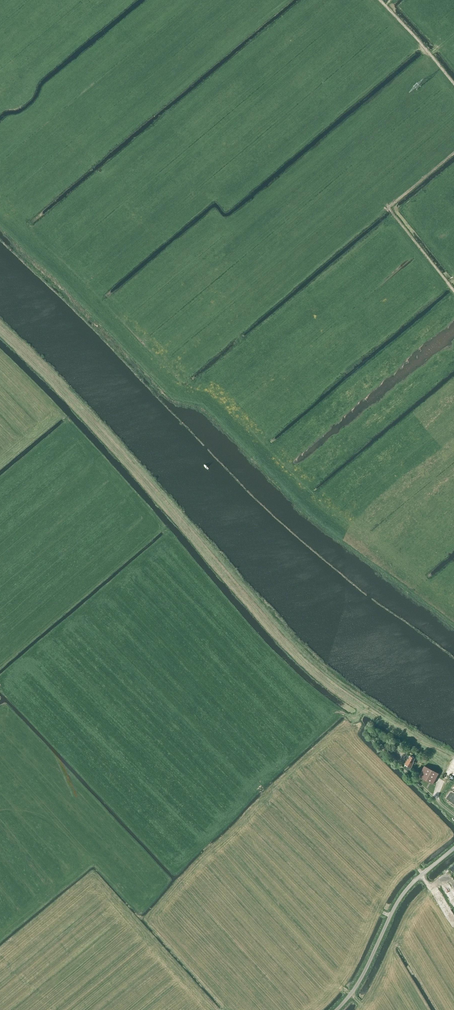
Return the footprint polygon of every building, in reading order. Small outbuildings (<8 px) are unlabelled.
[(387,754),(395,763),(399,759),(390,751),(387,754)] [(407,768),(407,769),(410,770),(414,763),(413,763),(415,759),(410,757),(408,760),(405,766),(405,767),(407,768)] [(424,767),(419,777),(433,785),(439,774),(424,767)]
